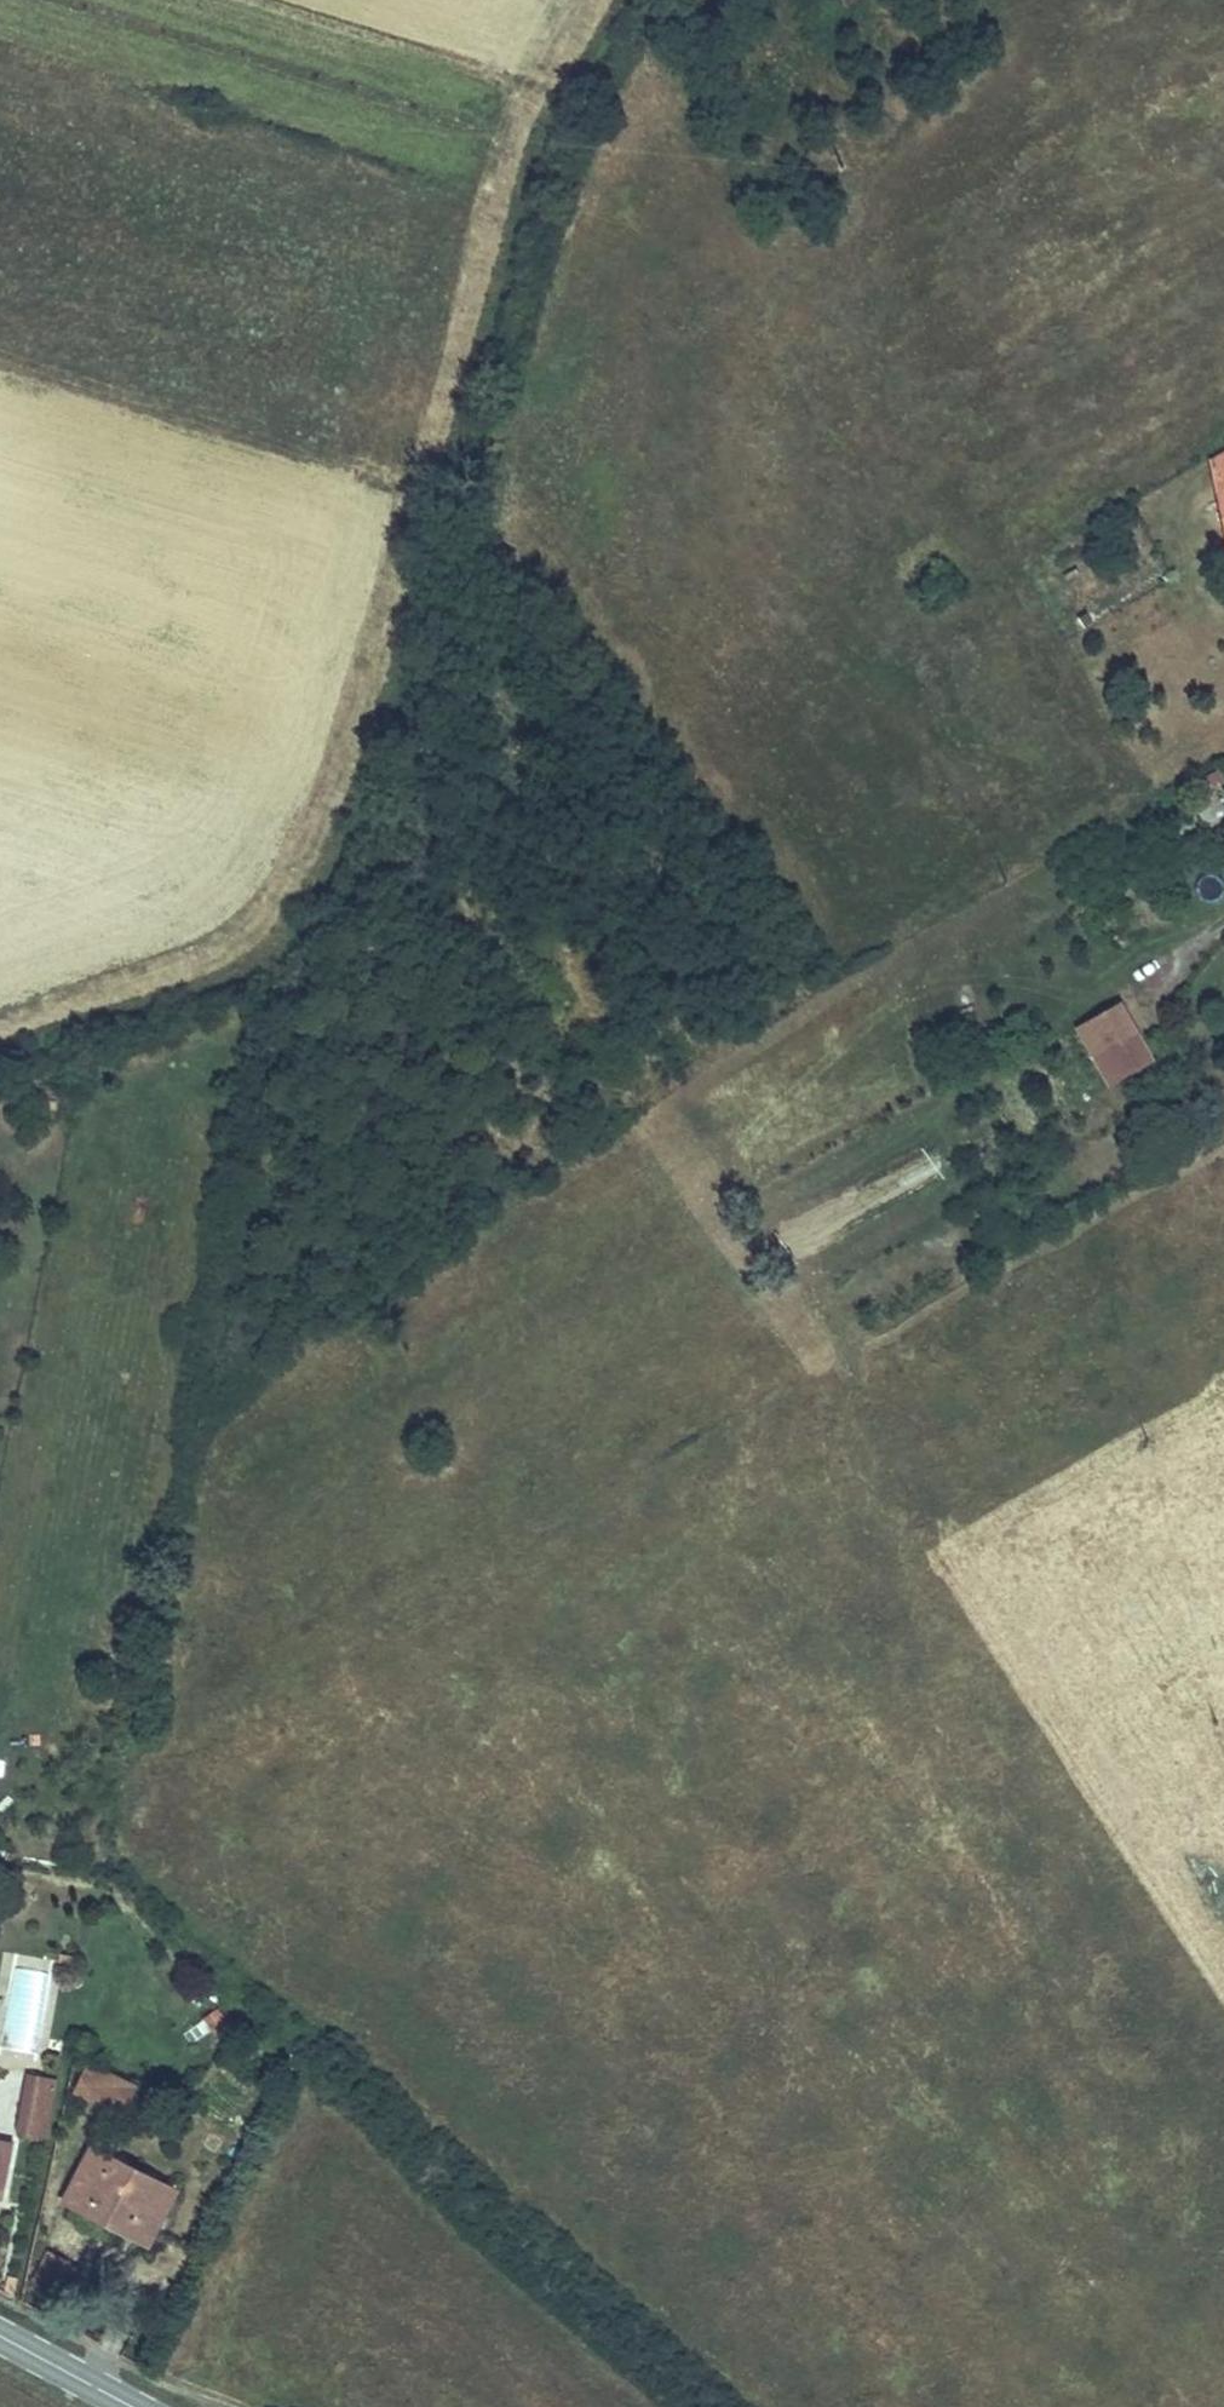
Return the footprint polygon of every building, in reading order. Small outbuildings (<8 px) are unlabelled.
[(1160,1045),(1125,989),(1082,1015),(1116,1072),(1160,1045)] [(125,2112),(138,2079),(86,2058),(72,2091),(125,2112)] [(33,2099),(28,2129),(44,2131),(49,2101),(33,2099)] [(104,2160),(80,2214),(162,2250),(185,2196),(104,2160)] [(56,2295),(77,2265),(51,2247),(30,2277),(56,2295)]
